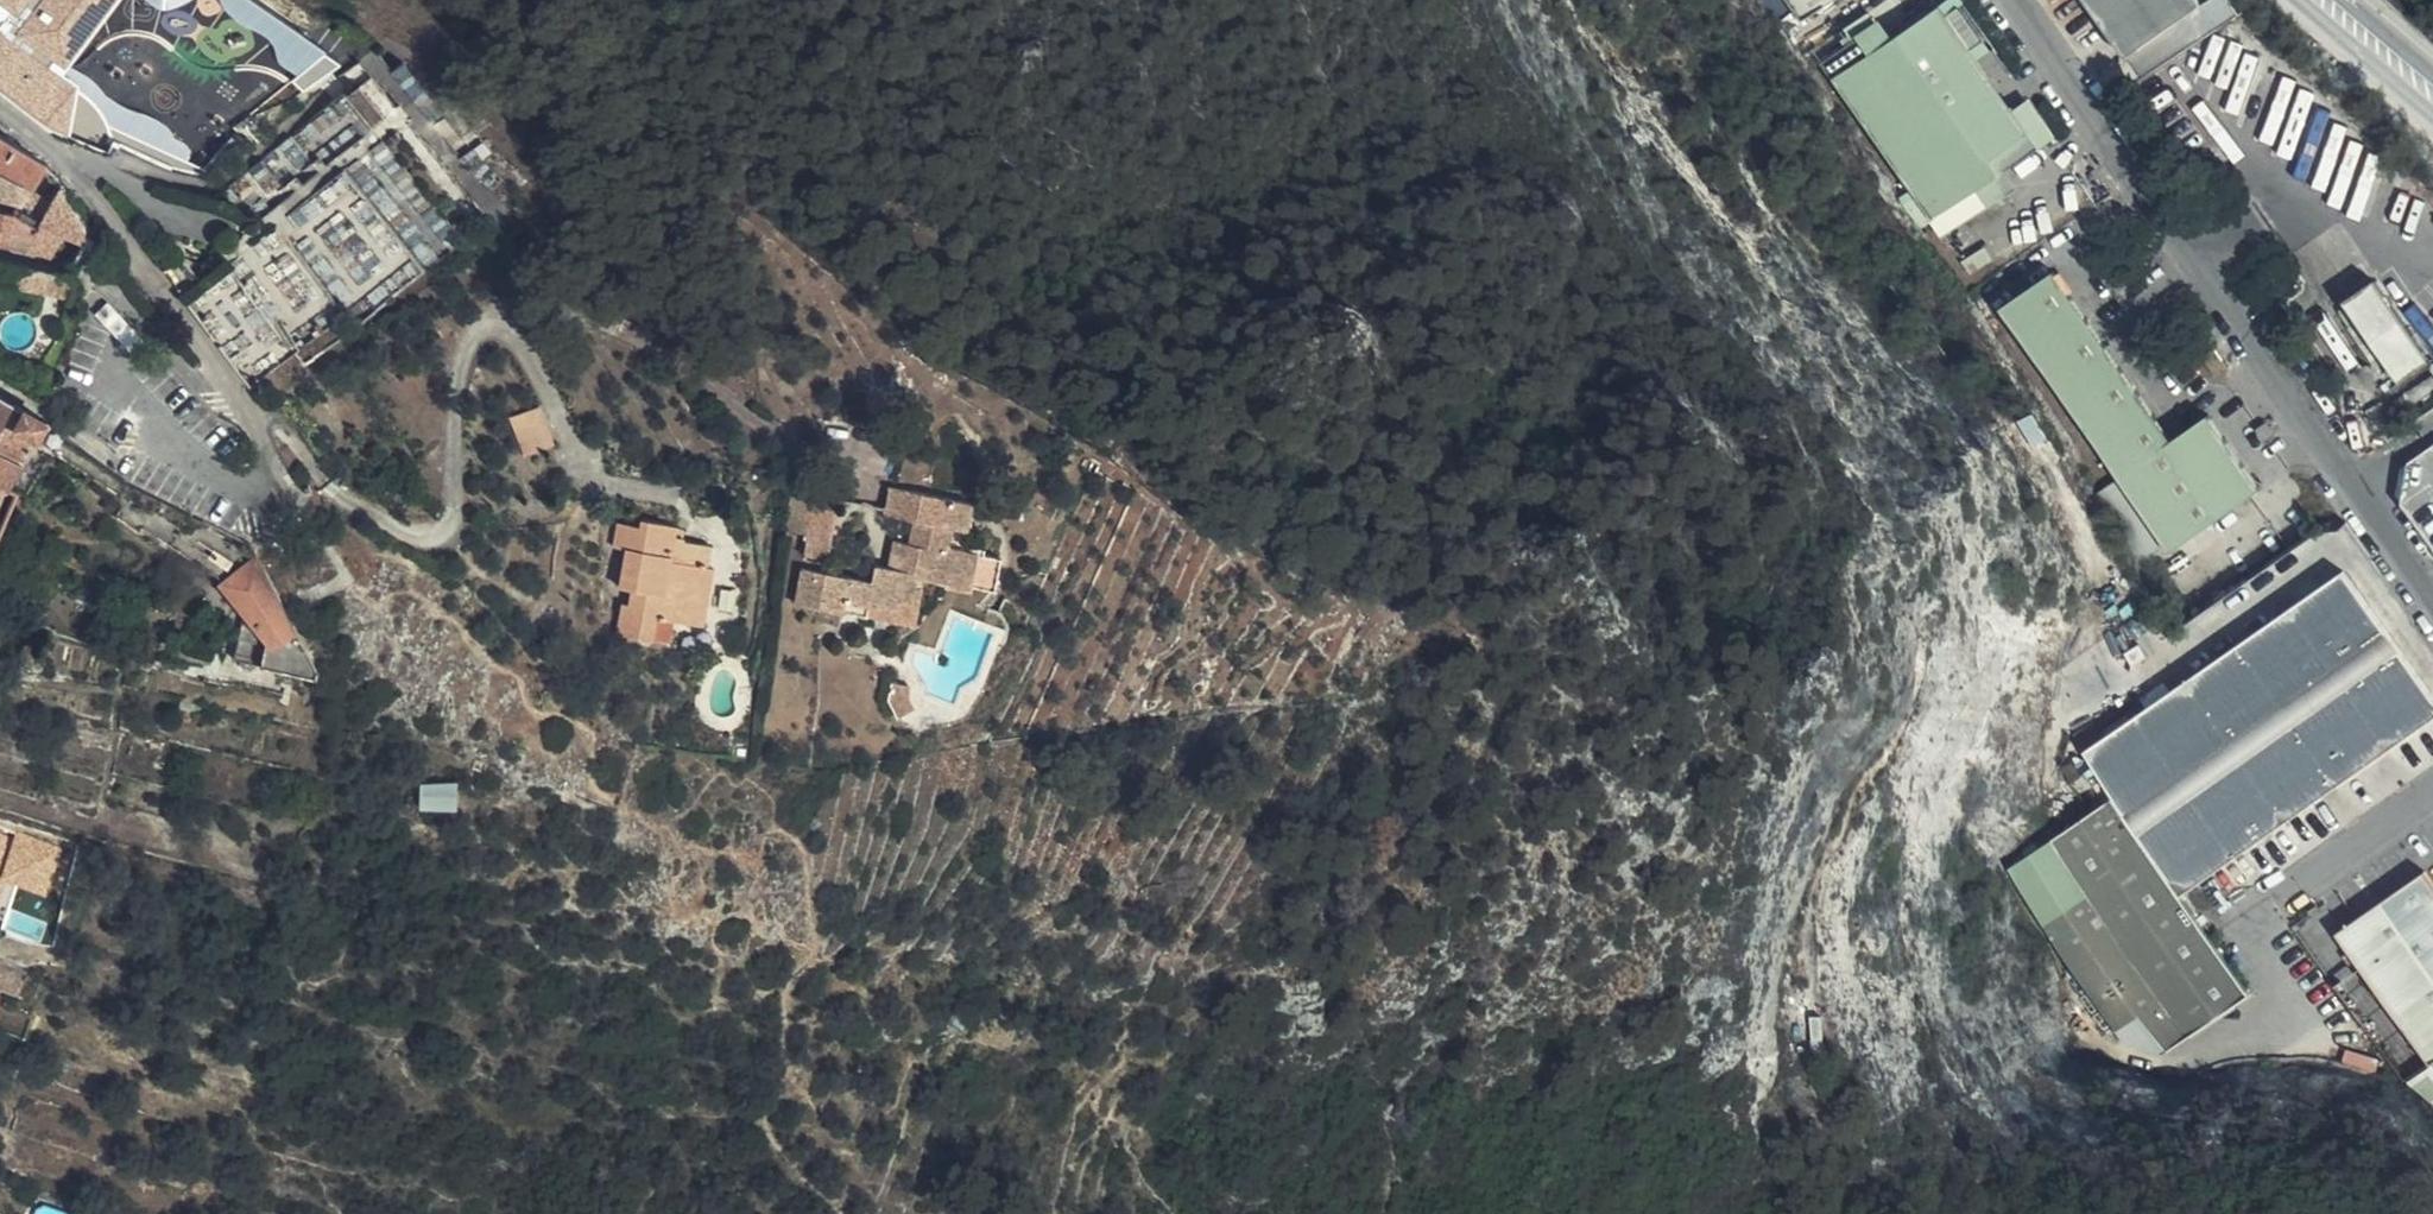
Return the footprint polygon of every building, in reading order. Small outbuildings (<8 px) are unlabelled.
[(1801,18),(1828,0),(1787,0),(1801,18)] [(2127,54),(2202,0),(2089,0),(2127,54)] [(2025,132),(1938,6),(1830,79),(1930,221),(1995,176),(1989,158),(2025,132)] [(47,46),(0,16),(0,45),(2,47),(1,49),(25,65),(23,69),(37,79),(41,71),(35,67),(47,46)] [(0,153),(0,194),(21,200),(26,194),(44,164),(7,140),(0,153)] [(21,200),(11,211),(0,208),(0,242),(49,254),(62,231),(37,220),(46,202),(59,180),(44,164),(26,194),(21,200)] [(2169,437),(2056,272),(1998,313),(2165,553),(2258,490),(2208,415),(2169,437)] [(2428,359),(2378,282),(2346,302),(2396,379),(2428,359)] [(4,487),(46,422),(38,416),(0,395),(0,484),(4,487)] [(511,415),(526,454),(557,443),(542,403),(511,415)] [(964,531),(971,502),(887,486),(881,514),(911,519),(907,541),(893,540),(887,568),(874,565),(870,582),(801,567),(793,605),(868,619),(870,608),(899,613),(902,601),(919,604),(923,580),(941,583),(941,587),(968,592),(969,587),(994,591),(1000,557),(949,546),(951,529),(964,531)] [(806,535),(813,500),(812,500),(793,497),(787,532),(806,535)] [(835,500),(813,500),(806,535),(802,554),(826,559),(835,500)] [(708,568),(711,547),(677,541),(679,526),(640,520),(640,527),(616,522),(613,546),(626,549),(619,588),(631,591),(629,606),(621,603),(616,636),(652,643),(657,619),(703,627),(714,569),(708,568)] [(2276,561),(2283,573),(2324,549),(2317,537),(2276,561)] [(253,553),(220,578),(215,581),(244,614),(232,656),(305,675),(310,674),(315,669),(253,553)] [(2177,898),(2432,719),(2432,695),(2344,571),(2080,753),(2113,809),(2177,898)] [(870,608),(868,619),(914,628),(919,604),(902,601),(899,613),(870,608)] [(911,687),(891,683),(886,701),(895,719),(913,710),(908,699),(911,687)] [(453,807),(452,781),(420,781),(420,807),(453,807)] [(2057,835),(2007,861),(2121,1049),(2160,1061),(2246,998),(2177,898),(2113,809),(2057,835)] [(49,891),(63,846),(0,827),(0,899),(11,902),(18,882),(49,891)] [(2432,1062),(2432,888),(2423,874),(2339,936),(2360,967),(2427,1065),(2431,1063),(2432,1062)] [(2427,1065),(2360,967),(2331,986),(2399,1085),(2427,1065)]
